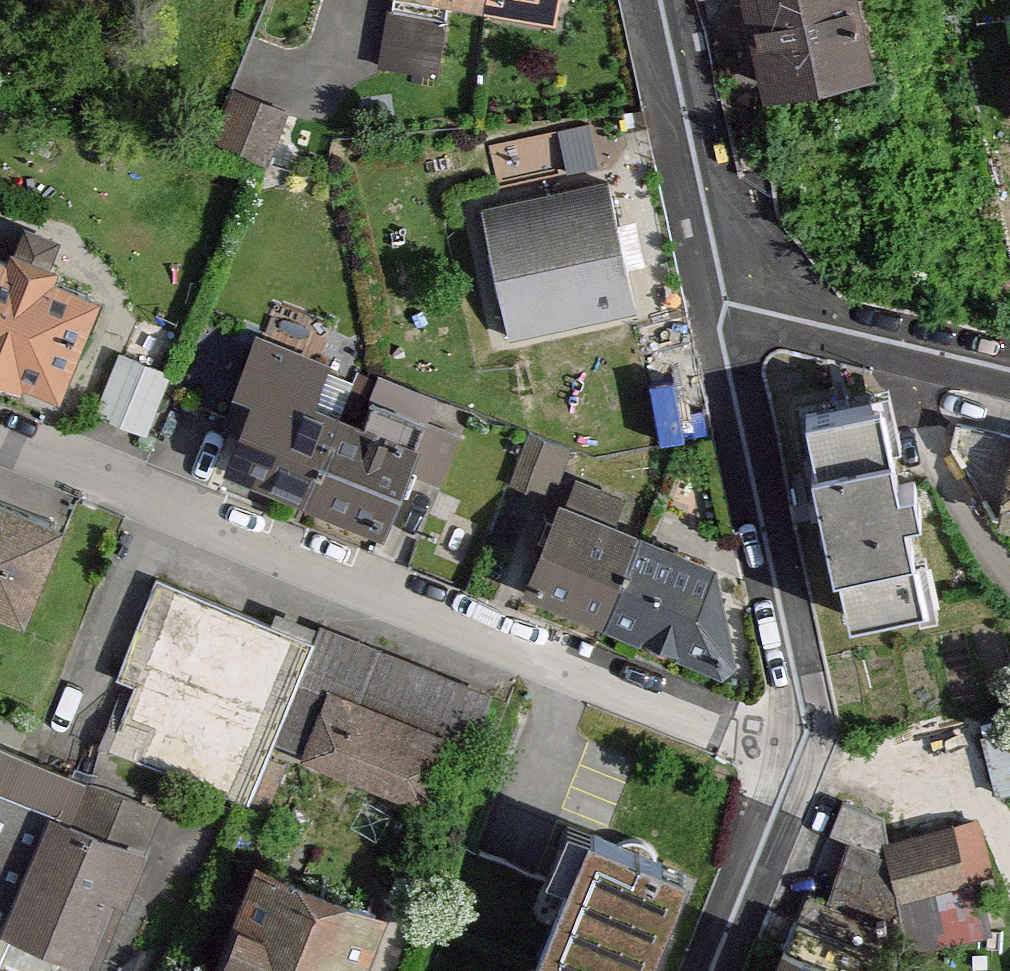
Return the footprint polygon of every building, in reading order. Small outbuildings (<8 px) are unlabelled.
[(553,28),(558,0),(395,0),(553,28)] [(760,86),(868,60),(854,0),(739,0),(760,86)] [(230,145),(281,153),(289,100),(238,92),(230,145)] [(477,197),(504,332),(634,306),(608,172),(477,197)] [(0,250),(0,368),(50,387),(90,285),(0,250)] [(270,335),(218,462),(373,525),(425,397),(270,335)] [(105,406),(151,427),(177,369),(132,348),(105,406)] [(874,389),(800,407),(849,607),(923,590),(874,389)] [(518,472),(559,487),(576,441),(536,426),(518,472)] [(1009,427),(990,515),(1009,520),(1009,427)] [(555,488),(522,586),(721,662),(722,556),(555,488)] [(18,616),(58,515),(0,492),(0,609),(18,616)] [(265,730),(422,793),(448,728),(469,735),(486,690),(300,616),(292,636),(148,579),(107,681),(124,688),(101,748),(236,802),(265,730)] [(990,733),(1000,788),(1009,786),(1009,729),(990,733)] [(57,753),(0,737),(0,782),(46,794),(57,753)] [(89,965),(138,841),(0,787),(0,930),(89,965)] [(890,840),(883,818),(844,802),(833,831),(850,838),(827,896),(804,887),(783,943),(854,970),(864,970),(876,940),(911,954),(1005,928),(975,817),(890,840)] [(534,970),(643,970),(683,864),(588,828),(534,970)] [(197,970),(373,970),(400,910),(254,845),(197,970)] [(772,970),(854,970),(783,943),(772,970)]
